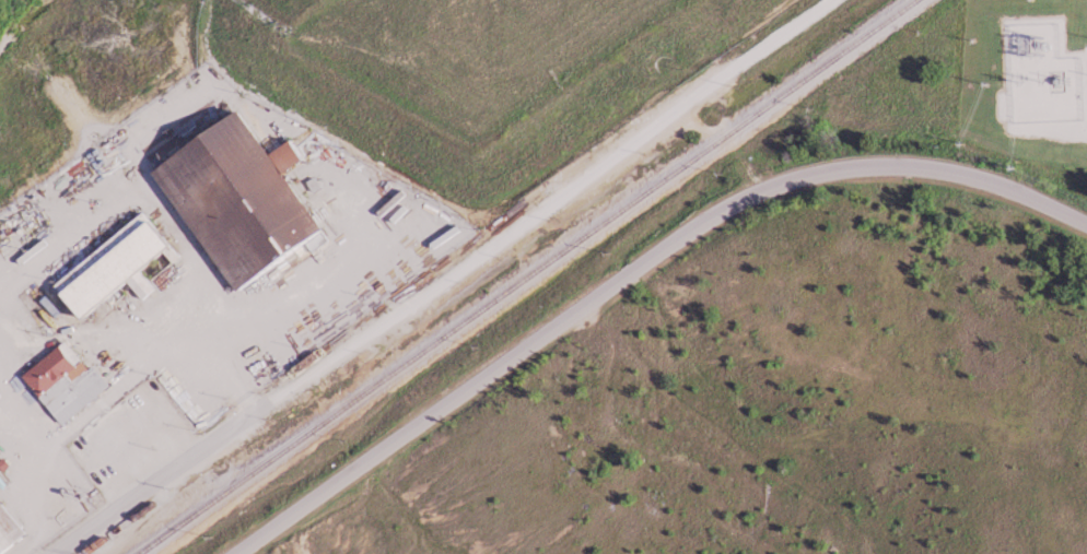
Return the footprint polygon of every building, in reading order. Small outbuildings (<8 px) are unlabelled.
[(241,107),(156,173),(238,287),(326,225),(287,175),(308,157),(289,139),(271,152),(241,107)] [(148,220),(172,247),(81,319),(60,293),(148,220)] [(34,534),(2,497),(0,498),(0,553),(8,553),(34,534)]
